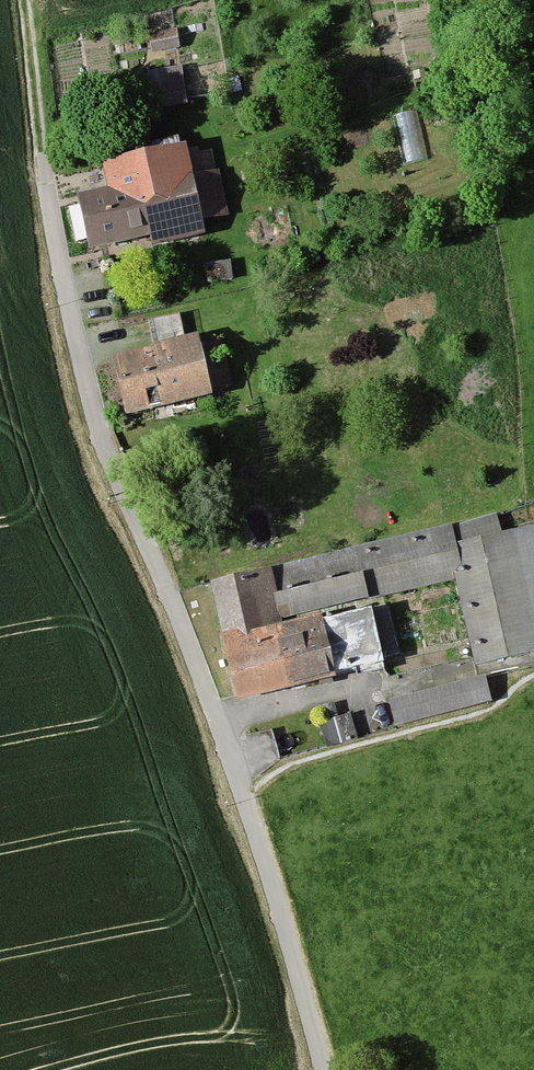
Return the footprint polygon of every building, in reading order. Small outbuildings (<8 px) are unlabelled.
[(176,55),(174,39),(148,43),(150,59),(176,55)] [(187,110),(181,74),(145,81),(152,117),(187,110)] [(404,158),(424,156),(419,109),(399,111),(404,158)] [(193,157),(191,150),(103,168),(109,194),(80,201),(93,262),(208,238),(206,229),(229,224),(219,179),(205,182),(199,156),(193,157)] [(231,267),(206,271),(209,285),(233,281),(231,267)] [(184,341),(179,319),(148,325),(154,354),(115,361),(127,421),(218,402),(216,393),(230,390),(221,347),(207,350),(205,337),(184,341)] [(496,523),(185,589),(190,612),(215,607),(236,706),(340,684),(338,677),(389,667),(375,604),(456,587),(473,668),(533,655),(533,530),(499,538),(496,523)] [(440,688),(436,664),(391,671),(395,695),(440,688)] [(491,704),(485,682),(392,704),(398,727),(491,704)] [(358,738),(353,718),(320,725),(325,746),(358,738)]
